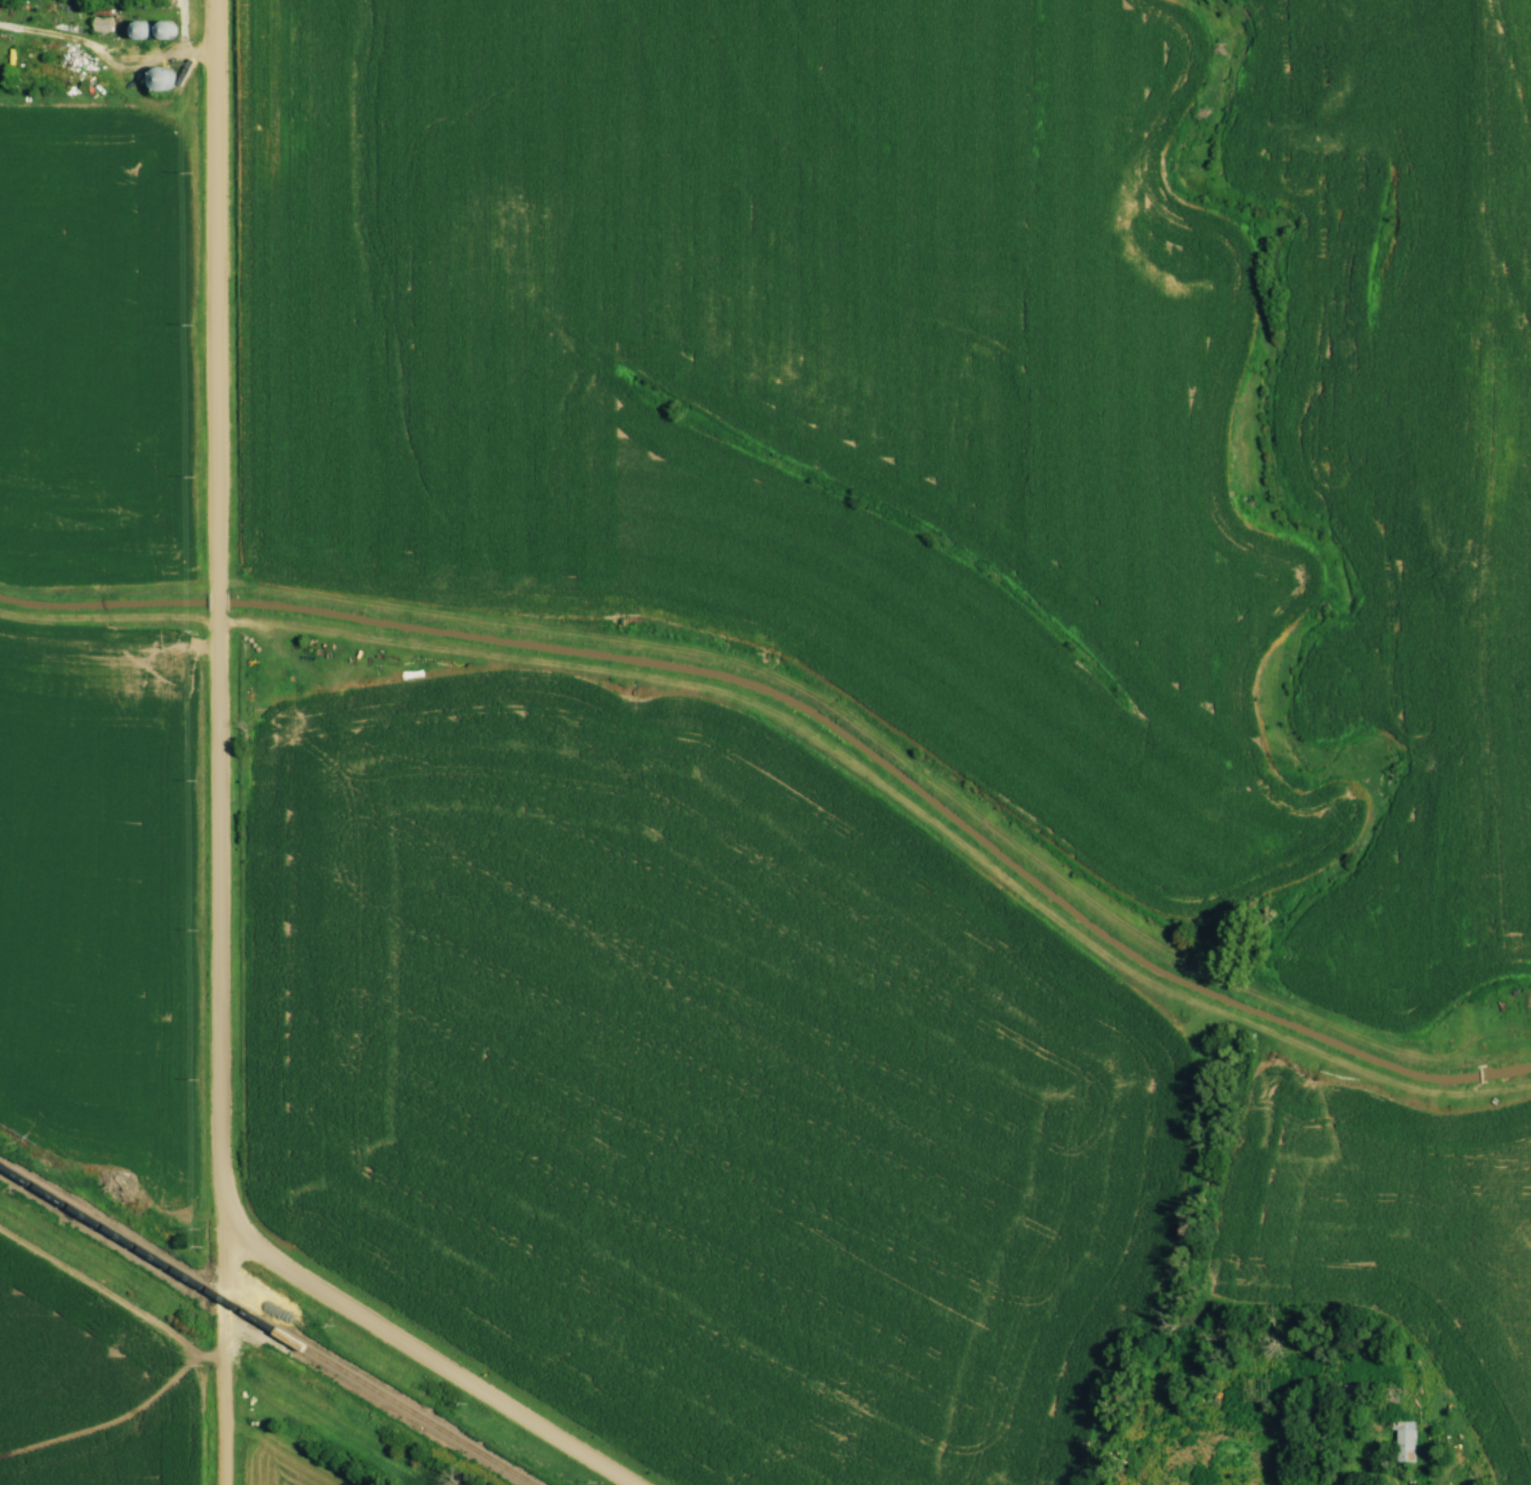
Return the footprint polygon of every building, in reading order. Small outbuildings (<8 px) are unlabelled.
[(162,39),(179,39),(180,22),(162,22),(162,39)] [(153,23),(133,23),(133,38),(153,38),(153,23)] [(151,68),(150,90),(178,90),(178,69),(151,68)] [(1393,1462),(1412,1462),(1412,1420),(1393,1420),(1393,1462)]
